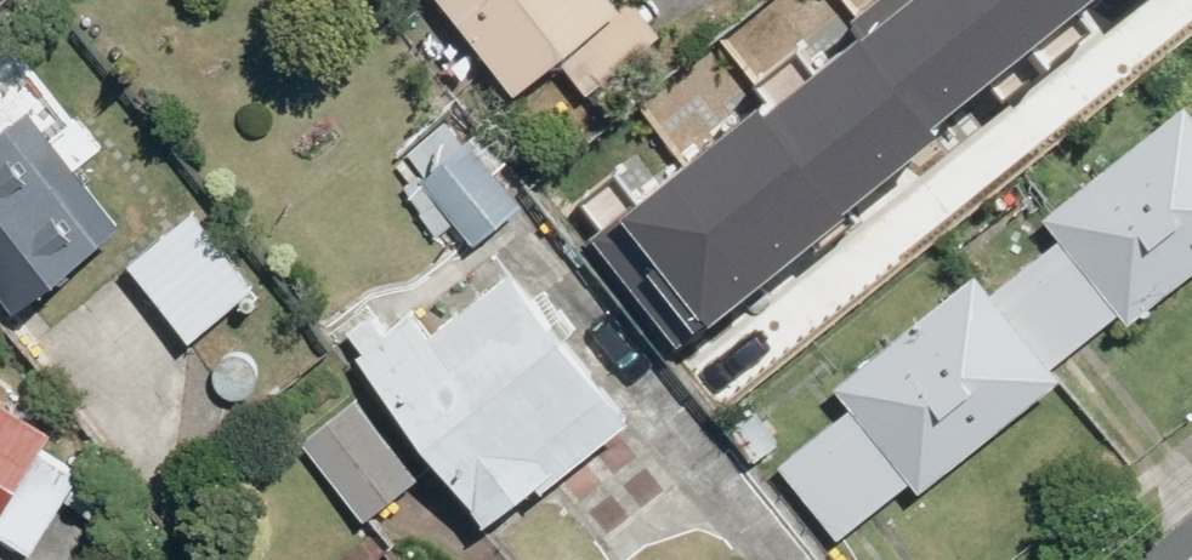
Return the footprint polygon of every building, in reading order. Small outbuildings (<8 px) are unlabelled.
[(525,86),(629,0),(453,0),(525,86)] [(853,30),(862,40),(929,124),(1028,44),(992,0),(890,0),(853,30)] [(1028,44),(1083,0),(992,0),(1028,44)] [(764,118),(839,210),(932,136),(936,133),(929,124),(862,40),(764,118)] [(1051,213),(1065,229),(1001,282),(986,263),(842,381),(857,399),(783,459),(845,535),(920,474),(931,487),(1074,370),(1065,359),(1128,308),(1137,318),(1191,273),(1191,100),(1051,213)] [(773,280),(847,221),(839,210),(764,118),(756,107),(681,166),(773,280)] [(0,132),(0,306),(9,317),(123,228),(29,109),(0,132)] [(465,149),(421,183),(469,243),(513,208),(465,149)] [(773,280),(681,166),(590,239),(681,353),(773,280)] [(254,293),(190,213),(123,266),(187,346),(254,293)] [(358,358),(351,362),(483,527),(550,473),(555,480),(630,421),(511,272),(423,341),(406,320),(380,340),(364,321),(342,339),(358,358)] [(0,529),(37,552),(88,470),(50,448),(66,423),(0,383),(0,529)] [(416,482),(355,406),(302,448),(362,524),(416,482)]
